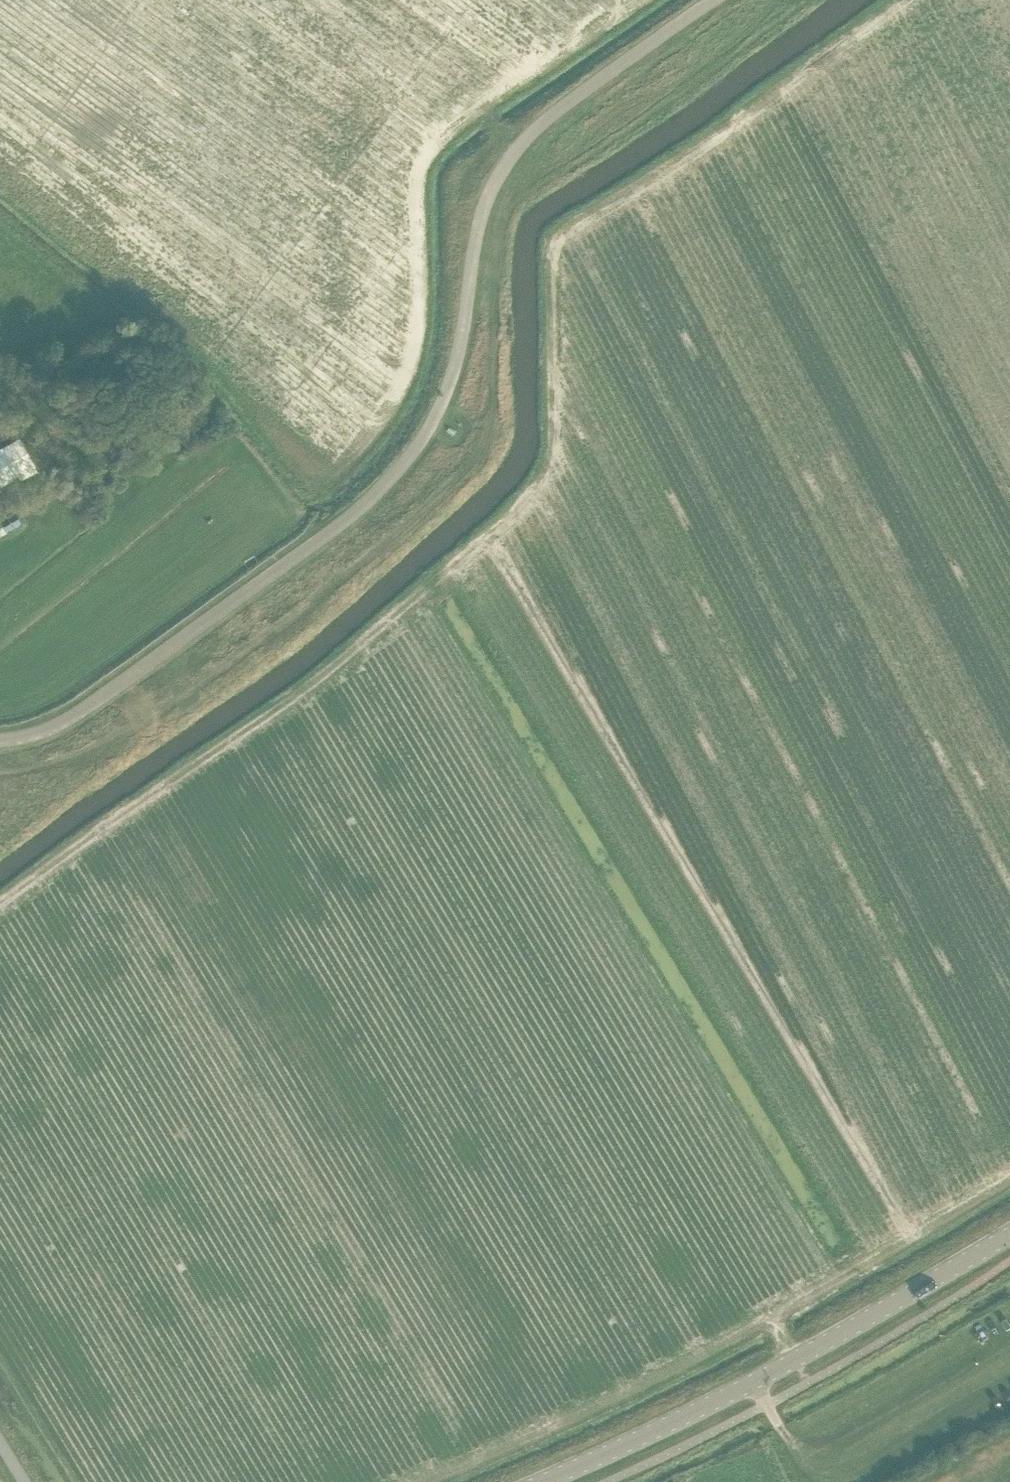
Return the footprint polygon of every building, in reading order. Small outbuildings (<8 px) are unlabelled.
[(19,442),(0,452),(0,488),(19,479),(20,481),(35,474),(19,442)]
